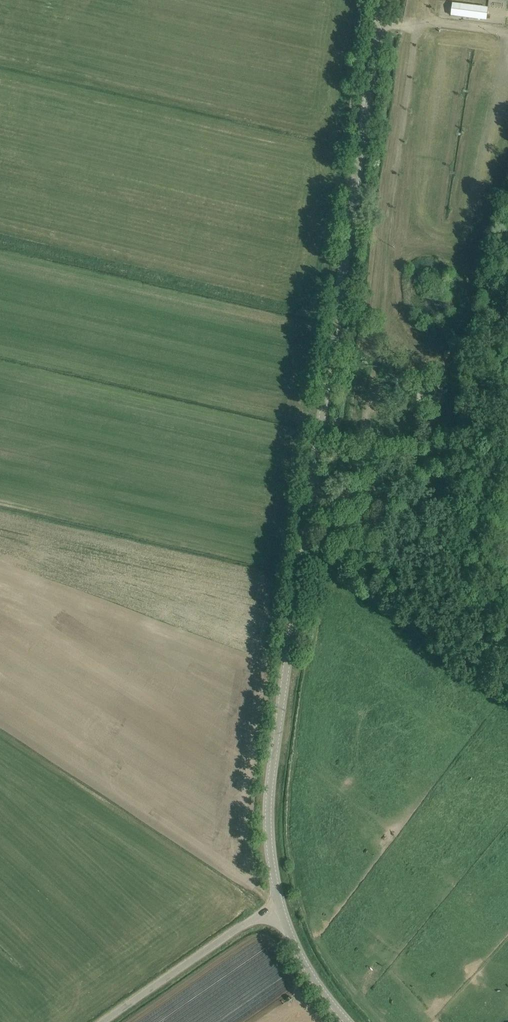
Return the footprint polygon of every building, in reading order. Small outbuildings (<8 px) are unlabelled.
[(505,0),(489,0),(487,20),(507,23),(507,10),(507,0),(505,0)] [(487,8),(452,4),(451,16),(486,20),(487,8)]
